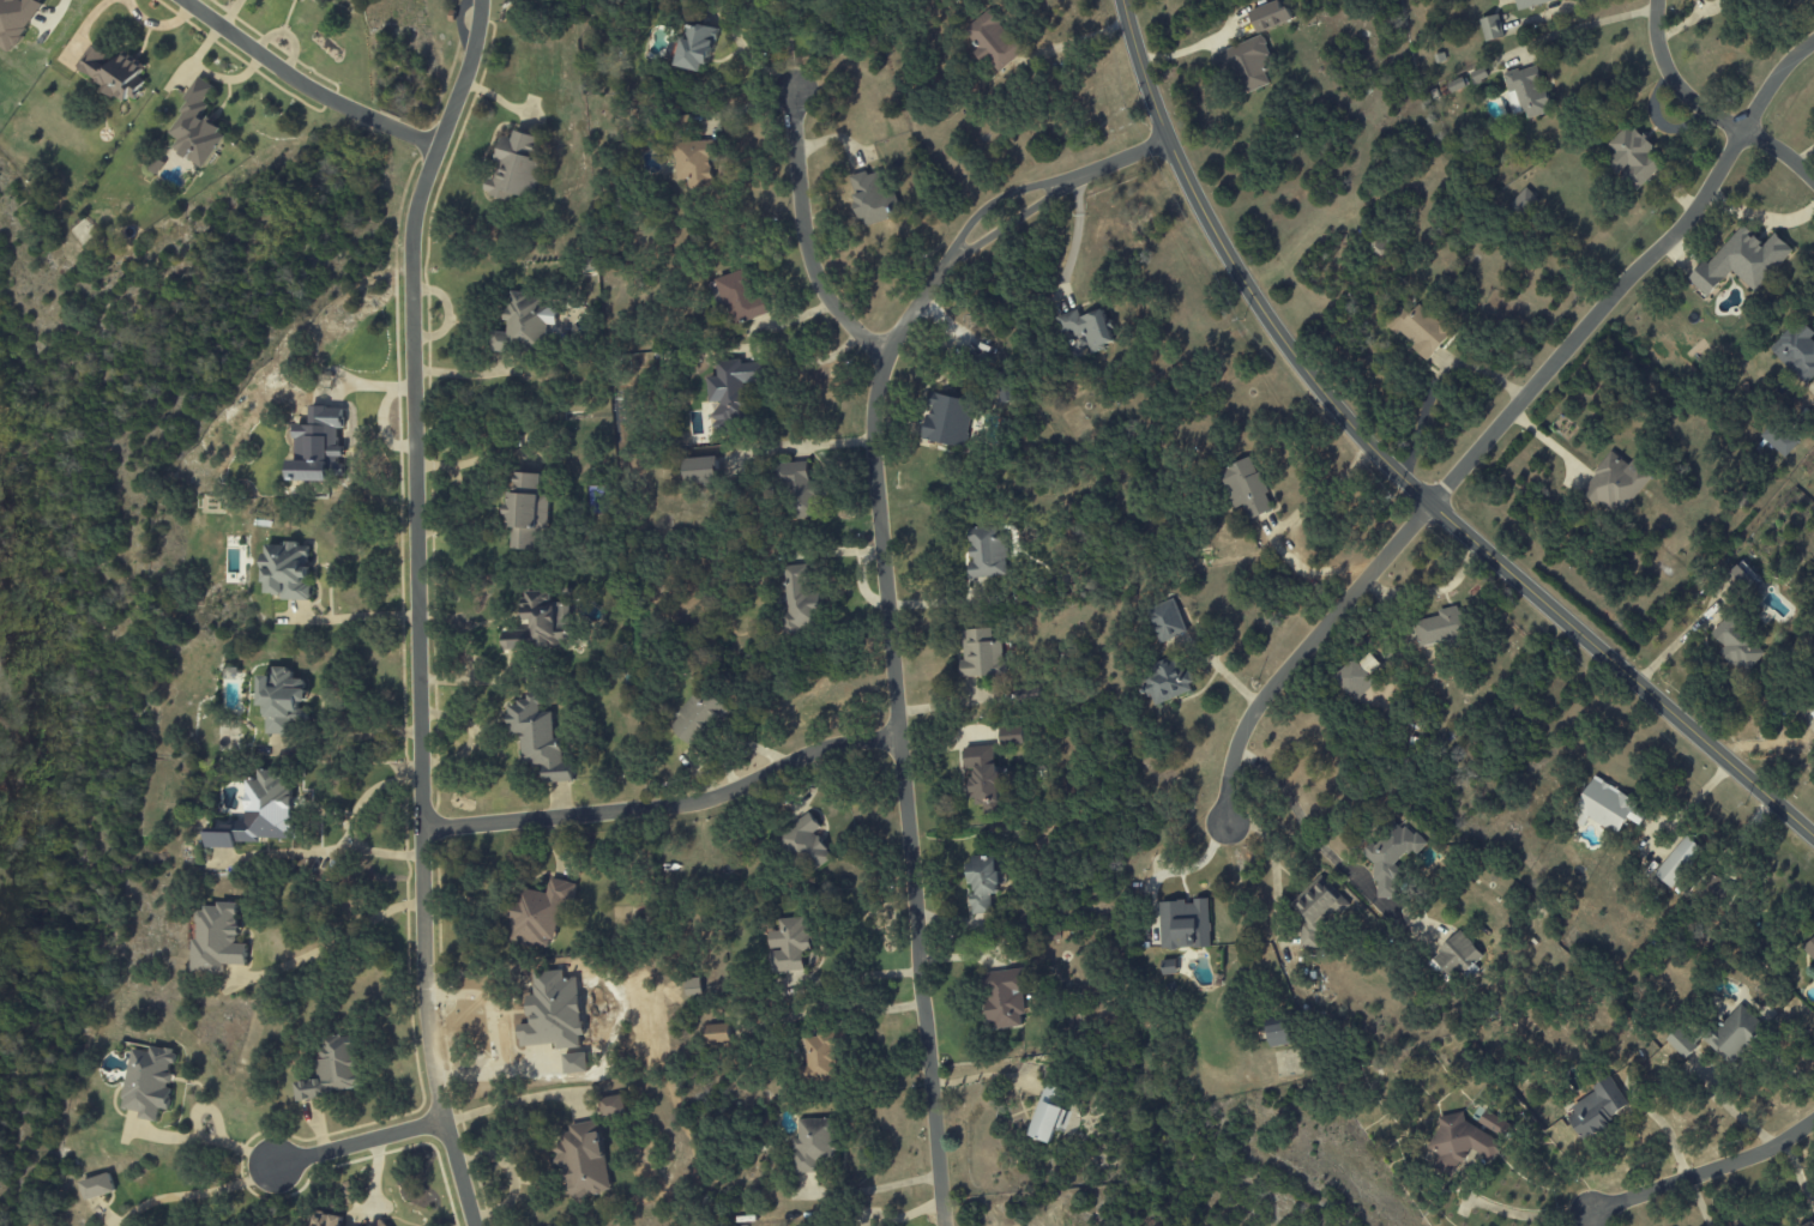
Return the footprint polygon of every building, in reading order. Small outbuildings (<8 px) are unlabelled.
[(37,0),(0,0),(0,46),(12,53),(43,4),(37,0)] [(1249,12),(1258,34),(1293,20),(1288,7),(1282,10),(1279,0),(1249,12)] [(1558,0),(1514,0),(1517,10),(1558,0)] [(965,32),(980,46),(974,52),(999,75),(1024,48),(985,11),(965,32)] [(1503,38),(1499,15),(1480,19),(1484,42),(1503,38)] [(676,66),(705,73),(715,29),(691,23),(687,40),(682,39),(676,66)] [(1218,52),(1225,69),(1233,66),(1243,94),(1271,84),(1261,57),(1269,54),(1263,36),(1218,52)] [(76,72),(131,102),(143,80),(138,77),(145,66),(123,54),(119,61),(91,46),(76,72)] [(1512,115),(1525,112),(1527,118),(1550,112),(1542,82),(1537,65),(1502,74),(1512,115)] [(204,169),(227,133),(202,117),(209,105),(204,102),(213,87),(198,77),(184,99),(189,102),(169,133),(178,139),(173,148),(204,169)] [(1607,144),(1615,153),(1605,162),(1618,177),(1619,176),(1635,192),(1661,167),(1648,153),(1654,148),(1630,123),(1607,144)] [(538,136),(514,131),(513,138),(501,135),(489,195),(512,200),(513,195),(534,199),(541,163),(533,161),(538,136)] [(687,191),(711,191),(710,161),(718,160),(718,141),(674,142),(675,180),(687,179),(687,191)] [(849,178),(863,227),(892,219),(888,206),(889,206),(878,169),(849,178)] [(1541,203),(1526,187),(1507,205),(1522,221),(1541,203)] [(1707,297),(1731,271),(1754,292),(1792,251),(1774,233),(1763,245),(1741,225),(1689,280),(1707,297)] [(767,315),(762,295),(748,298),(742,272),(715,278),(723,314),(735,311),(738,322),(767,315)] [(489,347),(545,351),(549,296),(508,293),(506,332),(490,331),(489,347)] [(1439,322),(1418,304),(1409,315),(1399,305),(1383,323),(1396,335),(1398,333),(1428,359),(1455,328),(1443,318),(1439,322)] [(1055,316),(1061,334),(1072,331),(1074,337),(1084,334),(1090,352),(1114,345),(1103,309),(1079,316),(1077,310),(1055,316)] [(1798,319),(1768,349),(1805,387),(1813,378),(1813,335),(1798,319)] [(717,360),(717,377),(708,378),(709,403),(713,403),(714,428),(737,427),(736,413),(748,412),(746,384),(757,383),(756,363),(742,364),(742,359),(717,360)] [(1001,403),(1015,401),(1012,384),(999,386),(1001,403)] [(965,448),(973,400),(931,393),(923,441),(965,448)] [(1652,475),(1633,459),(1628,465),(1611,452),(1579,492),(1606,513),(1610,508),(1620,515),(1652,475)] [(1272,511),(1252,457),(1218,470),(1233,510),(1242,506),(1247,520),(1272,511)] [(685,458),(686,482),(718,481),(717,458),(685,458)] [(809,485),(807,461),(781,464),(787,518),(821,515),(818,484),(809,485)] [(541,474),(515,473),(514,493),(509,493),(507,549),(534,550),(535,529),(547,530),(548,495),(540,495),(541,474)] [(969,529),(971,563),(968,563),(970,581),(1007,578),(1004,537),(988,539),(987,527),(969,529)] [(308,601),(309,545),(265,544),(264,595),(281,595),(281,601),(308,601)] [(1745,595),(1755,583),(1747,575),(1751,570),(1741,561),(1726,577),(1745,595)] [(787,613),(785,614),(786,632),(814,631),(811,565),(785,566),(787,613)] [(505,651),(561,647),(560,638),(571,638),(568,603),(549,604),(547,590),(525,592),(528,629),(503,631),(505,651)] [(1157,643),(1186,634),(1175,600),(1147,609),(1157,643)] [(1418,646),(1466,637),(1459,605),(1436,610),(1438,617),(1413,622),(1418,646)] [(1724,647),(1719,652),(1742,676),(1765,654),(1728,616),(1710,633),(1724,647)] [(1005,675),(1003,641),(991,641),(991,629),(961,630),(963,677),(1005,675)] [(1154,707),(1193,689),(1179,657),(1139,675),(1154,707)] [(1332,679),(1352,696),(1370,677),(1350,659),(1332,679)] [(262,735),(295,735),(295,724),(305,724),(306,710),(304,710),(305,679),(291,679),(291,668),(272,668),(272,676),(263,676),(262,735)] [(696,694),(668,727),(693,748),(727,707),(709,691),(703,700),(696,694)] [(544,783),(572,781),(571,763),(562,764),(561,741),(554,742),(552,712),(540,713),(539,697),(508,699),(510,734),(520,733),(522,766),(543,764),(544,783)] [(1025,728),(1001,727),(1000,744),(1024,745),(1025,728)] [(963,748),(965,770),(972,770),(974,806),(985,806),(986,813),(999,812),(996,746),(963,748)] [(290,839),(291,770),(259,770),(259,781),(248,781),(247,821),(234,821),(234,828),(209,827),(209,848),(236,848),(236,843),(260,843),(260,839),(290,839)] [(1588,818),(1617,835),(1627,818),(1639,825),(1648,809),(1594,778),(1570,819),(1583,827),(1588,818)] [(820,827),(808,812),(778,836),(810,875),(832,857),(813,833),(820,827)] [(1399,898),(1398,857),(1424,856),(1423,830),(1385,831),(1385,838),(1371,839),(1373,899),(1399,898)] [(1703,850),(1686,836),(1654,874),(1672,889),(1703,850)] [(996,856),(969,857),(971,893),(970,893),(970,915),(989,914),(988,895),(998,894),(996,856)] [(1306,922),(1295,932),(1312,950),(1324,938),(1317,931),(1347,903),(1321,875),(1290,904),(1306,922)] [(570,882),(550,878),(546,894),(521,888),(508,941),(553,952),(570,882)] [(1210,947),(1209,899),(1193,899),(1193,901),(1159,902),(1161,949),(1210,947)] [(246,965),(246,944),(237,944),(237,904),(206,904),(206,912),(198,912),(198,940),(193,940),(193,975),(223,975),(223,965),(246,965)] [(804,970),(803,949),(809,949),(808,917),(778,919),(779,931),(768,932),(769,950),(770,972),(804,970)] [(1483,956),(1460,932),(1431,957),(1454,982),(1483,956)] [(1801,949),(1813,963),(1813,936),(1801,949)] [(1177,974),(1175,960),(1162,961),(1163,975),(1177,974)] [(990,1029),(1022,1027),(1021,1016),(1024,1015),(1020,970),(985,973),(990,1029)] [(685,979),(685,998),(702,998),(703,979),(685,979)] [(1728,1064),(1762,1028),(1737,1005),(1704,1041),(1728,1064)] [(705,1026),(708,1048),(731,1046),(729,1023),(705,1026)] [(1291,1044),(1288,1023),(1267,1026),(1270,1047),(1291,1044)] [(1697,1047),(1680,1027),(1665,1040),(1683,1059),(1697,1047)] [(801,1082),(837,1080),(836,1034),(804,1035),(805,1066),(800,1067),(801,1082)] [(297,1102),(332,1098),(331,1090),(362,1087),(356,1035),(320,1039),(322,1059),(317,1059),(320,1080),(295,1082),(297,1102)] [(133,1049),(122,1109),(140,1112),(139,1119),(156,1122),(159,1108),(167,1110),(171,1088),(169,1087),(176,1051),(149,1046),(148,1052),(133,1049)] [(1644,1061),(1653,1083),(1670,1075),(1660,1053),(1644,1061)] [(1563,1111),(1584,1142),(1609,1125),(1606,1120),(1629,1105),(1611,1078),(1563,1111)] [(623,1096),(602,1096),(602,1116),(624,1115),(623,1096)] [(1027,1135),(1049,1144),(1064,1109),(1042,1100),(1027,1135)] [(1444,1113),(1424,1153),(1443,1162),(1440,1168),(1456,1176),(1469,1151),(1490,1161),(1501,1141),(1444,1113)] [(798,1120),(798,1139),(792,1139),(793,1173),(821,1173),(820,1160),(836,1159),(835,1119),(798,1120)] [(609,1194),(600,1121),(568,1125),(569,1132),(552,1134),(556,1162),(564,1161),(569,1199),(609,1194)] [(80,1182),(86,1201),(115,1192),(109,1173),(80,1182)] [(342,1215),(310,1211),(308,1225),(341,1225),(342,1215)]
